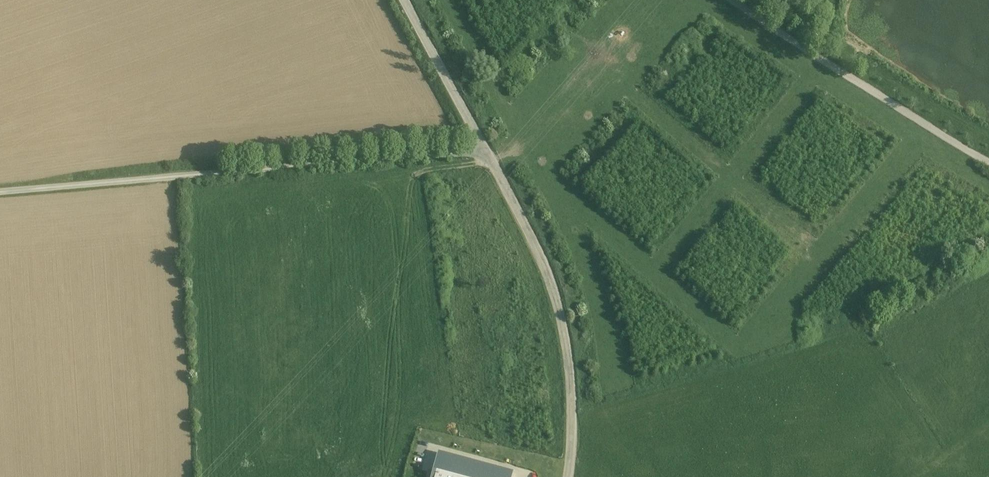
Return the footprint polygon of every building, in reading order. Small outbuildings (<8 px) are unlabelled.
[(439,454),(434,472),(452,476),(511,476),(512,473),(439,454)]
